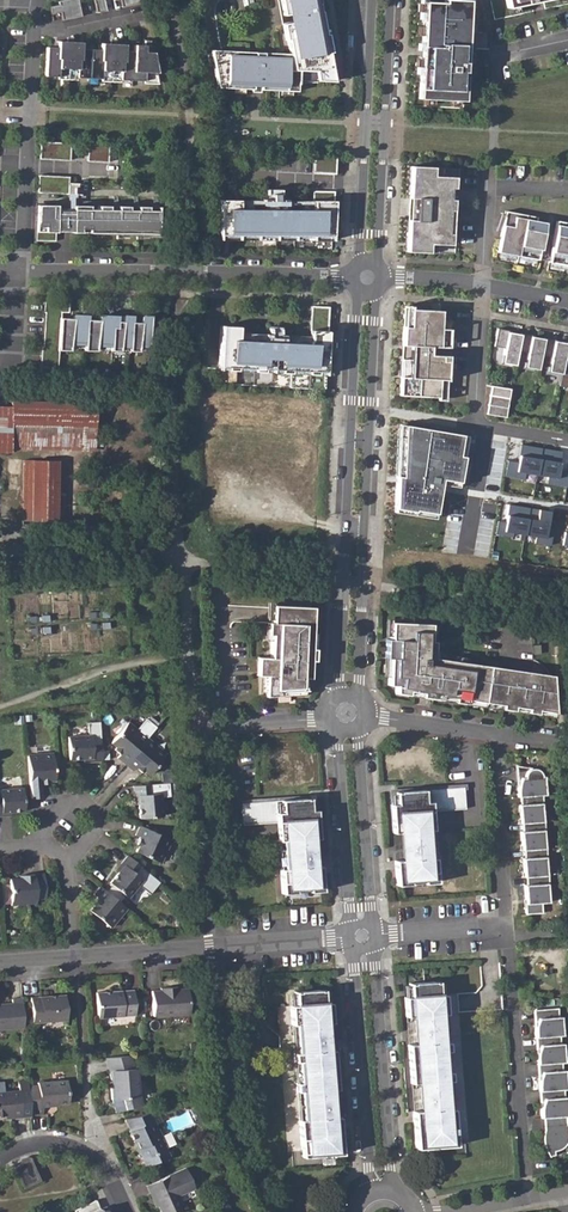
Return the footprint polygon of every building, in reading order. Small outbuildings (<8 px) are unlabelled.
[(77,0),(62,0),(58,1),(58,5),(49,7),(51,14),(60,12),(62,20),(81,16),(77,0)] [(106,11),(104,0),(93,0),(96,13),(106,11)] [(210,50),(217,88),(296,91),(297,71),(314,71),(316,81),(333,82),(319,11),(318,11),(316,4),(318,4),(317,0),(279,0),(282,15),(287,14),(289,23),(283,24),(289,54),(210,50)] [(424,1),(419,99),(463,101),(465,72),(463,71),(464,64),(465,64),(468,0),(443,0),(443,2),(424,1)] [(46,47),(45,76),(157,82),(152,52),(144,52),(144,45),(134,44),(134,51),(124,51),(125,44),(101,43),(100,50),(81,49),(81,42),(57,41),(57,48),(46,47)] [(71,143),(40,142),(39,159),(70,161),(71,143)] [(109,145),(88,144),(87,161),(108,163),(109,145)] [(336,156),(313,155),(312,173),(335,174),(336,156)] [(432,167),(410,166),(409,198),(410,198),(409,221),(411,221),(411,232),(407,232),(406,252),(436,253),(436,244),(450,245),(451,234),(447,234),(448,211),(452,211),(452,200),(449,200),(450,188),(453,189),(454,177),(440,177),(432,176),(432,167)] [(69,176),(38,175),(37,193),(68,194),(69,176)] [(334,192),(312,192),(312,210),(238,209),(239,200),(219,200),(219,235),(332,236),(334,192)] [(56,205),(37,205),(35,241),(55,241),(55,231),(72,231),(72,232),(157,234),(157,210),(147,211),(147,207),(137,206),(137,210),(128,210),(128,206),(118,206),(117,210),(109,210),(109,206),(98,206),(98,210),(89,209),(89,205),(72,206),(72,213),(56,213),(56,205)] [(536,217),(505,212),(501,232),(497,253),(537,260),(544,223),(535,221),(536,217)] [(556,221),(548,262),(567,266),(567,223),(556,221)] [(69,302),(43,302),(43,313),(44,313),(42,345),(41,346),(39,374),(57,376),(58,350),(69,350),(71,341),(85,342),(84,350),(96,350),(97,343),(111,343),(110,351),(119,351),(120,347),(129,347),(129,351),(138,351),(139,343),(149,344),(150,316),(142,316),(141,323),(131,322),(132,316),(123,316),(122,321),(116,321),(116,327),(112,327),(113,321),(108,321),(108,316),(99,315),(99,320),(86,319),(85,326),(81,325),(82,319),(82,315),(73,315),(72,319),(60,318),(60,312),(68,312),(69,302)] [(328,307),(311,306),(309,344),(238,340),(239,326),(222,326),(219,367),(227,367),(227,370),(237,371),(237,368),(254,369),(254,372),(264,372),(264,369),(281,370),(281,373),(290,373),(289,387),(324,389),(328,307)] [(438,347),(439,328),(440,311),(410,309),(409,327),(402,327),(401,346),(404,346),(403,360),(409,360),(409,378),(400,377),(399,396),(438,398),(439,380),(445,380),(447,355),(438,355),(438,347)] [(567,342),(567,344),(555,341),(555,340),(544,337),(544,339),(531,337),(532,335),(521,333),(521,335),(508,333),(509,331),(498,329),(495,347),(505,348),(502,363),(515,366),(518,351),(528,353),(525,367),(538,370),(541,355),(551,357),(549,372),(561,374),(564,360),(567,360),(567,342)] [(510,389),(491,386),(487,415),(506,418),(510,389)] [(9,452),(9,451),(10,406),(0,406),(0,452),(9,452)] [(405,422),(391,513),(435,519),(441,480),(459,484),(467,434),(405,422)] [(537,474),(541,447),(520,444),(517,462),(509,461),(507,475),(523,478),(524,472),(537,474)] [(541,447),(537,474),(549,475),(548,483),(567,484),(567,474),(567,451),(541,447)] [(24,458),(22,520),(67,521),(68,459),(24,458)] [(523,533),(529,506),(509,503),(506,521),(498,520),(496,534),(512,538),(513,531),(523,533)] [(549,509),(529,506),(523,533),(535,535),(534,542),(551,544),(554,528),(546,527),(549,509)] [(314,608),(274,606),(273,623),(270,623),(269,635),(273,635),(272,659),(268,658),(267,682),(276,682),(275,696),(306,694),(305,678),(310,678),(311,661),(315,661),(316,643),(312,643),(314,608)] [(431,627),(392,625),(391,642),(387,642),(386,661),(390,661),(388,689),(396,689),(395,696),(408,698),(408,694),(422,696),(421,700),(440,703),(441,699),(455,701),(454,705),(466,707),(467,703),(502,708),(507,672),(433,661),(434,645),(430,644),(431,627)] [(533,680),(524,678),(519,710),(528,712),(533,680)] [(116,755),(125,763),(148,737),(162,722),(151,714),(138,729),(125,718),(108,737),(114,742),(112,744),(119,751),(116,755)] [(102,759),(101,720),(89,721),(89,734),(67,735),(69,758),(91,756),(91,760),(102,759)] [(148,737),(125,763),(131,767),(134,764),(142,770),(144,767),(150,772),(166,753),(148,737)] [(52,751),(27,753),(30,786),(37,785),(37,781),(47,781),(47,778),(54,778),(52,751)] [(516,798),(518,798),(518,806),(517,806),(518,823),(520,823),(521,832),(519,832),(520,850),(523,850),(523,859),(521,859),(522,876),(525,876),(526,885),(523,885),(525,914),(542,913),(541,903),(547,903),(546,884),(548,884),(547,874),(545,874),(544,857),(546,857),(546,848),(544,848),(542,830),(544,830),(544,821),(542,821),(540,804),(542,804),(542,796),(541,782),(540,780),(539,778),(537,774),(534,772),(532,770),(520,768),(515,767),(517,782),(520,782),(515,791),(516,798)] [(153,783),(133,784),(134,794),(138,794),(140,817),(162,816),(161,796),(172,796),(172,782),(153,783)] [(0,815),(0,812),(22,811),(21,790),(0,792),(0,815)] [(396,797),(390,797),(391,810),(393,836),(396,866),(396,867),(398,889),(437,887),(436,862),(433,834),(432,814),(465,812),(463,792),(396,797)] [(309,802),(241,807),(242,829),(274,827),(276,845),(278,871),(279,898),(321,894),(320,872),(319,869),(319,860),(317,842),(315,814),(314,801),(309,802)] [(171,838),(139,824),(135,833),(139,835),(135,844),(139,846),(136,852),(159,863),(171,838)] [(143,867),(129,855),(122,862),(125,864),(110,882),(128,897),(143,879),(137,874),(143,867)] [(10,880),(10,885),(11,903),(11,906),(37,904),(37,901),(47,900),(45,874),(24,875),(24,879),(10,880)] [(127,908),(101,887),(94,894),(98,897),(91,905),(94,907),(90,912),(110,929),(127,908)] [(407,987),(403,987),(404,998),(406,1017),(408,1046),(410,1086),(412,1112),(413,1115),(415,1151),(424,1150),(450,1148),(453,1147),(453,1140),(451,1110),(449,1084),(448,1074),(447,1054),(446,1045),(445,1016),(443,996),(442,985),(437,985),(407,987)] [(159,990),(151,990),(152,1015),(189,1013),(188,988),(176,989),(176,987),(159,987),(159,990)] [(132,989),(96,992),(98,1017),(134,1015),(132,989)] [(294,995),(289,995),(290,1007),(292,1026),(293,1054),(294,1064),(296,1085),(296,1095),(298,1121),(301,1152),(301,1159),(305,1159),(332,1157),(341,1157),(338,1123),(338,1119),(336,1092),(333,1051),(331,1023),(330,1006),(329,993),(324,993),(294,995)] [(63,995),(29,997),(30,1022),(65,1019),(63,995)] [(19,997),(9,998),(9,1002),(0,1003),(0,1029),(22,1027),(19,997)] [(534,1029),(534,1038),(535,1046),(538,1046),(535,1051),(536,1065),(537,1074),(540,1074),(537,1080),(538,1091),(538,1100),(542,1099),(539,1106),(540,1118),(542,1118),(543,1130),(541,1136),(541,1140),(541,1144),(543,1149),(545,1153),(549,1157),(552,1154),(552,1150),(557,1149),(560,1148),(563,1146),(567,1141),(566,1127),(565,1127),(563,1089),(561,1063),(559,1036),(557,1009),(532,1011),(533,1020),(537,1020),(534,1029)] [(131,1054),(104,1057),(110,1078),(112,1079),(113,1087),(110,1087),(111,1099),(119,1097),(122,1109),(142,1104),(139,1097),(138,1087),(135,1088),(135,1080),(139,1078),(138,1066),(135,1067),(131,1054)] [(35,1084),(26,1085),(27,1109),(38,1108),(38,1103),(47,1103),(47,1100),(66,1099),(65,1078),(35,1080),(35,1084)] [(0,1090),(0,1116),(9,1115),(9,1117),(18,1116),(28,1115),(27,1109),(26,1085),(25,1081),(15,1082),(16,1088),(0,1090)] [(146,1112),(120,1119),(124,1130),(122,1131),(128,1144),(131,1142),(134,1147),(131,1148),(137,1160),(140,1168),(163,1157),(160,1150),(155,1138),(157,1137),(146,1112)] [(35,1164),(17,1172),(25,1192),(44,1184),(35,1164)] [(146,1186),(150,1196),(153,1194),(161,1211),(176,1211),(178,1211),(180,1205),(176,1196),(193,1188),(184,1169),(146,1186)] [(73,1211),(107,1211),(105,1209),(100,1211),(95,1199),(72,1209),(73,1211)]
